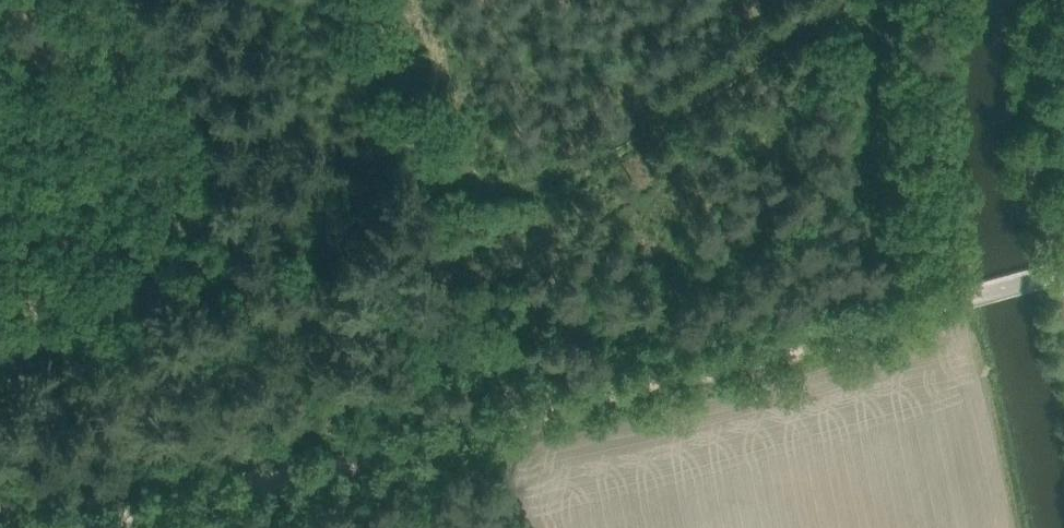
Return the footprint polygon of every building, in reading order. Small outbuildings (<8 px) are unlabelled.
[(466,312),(471,322),(482,317),(477,307),(466,312)]
